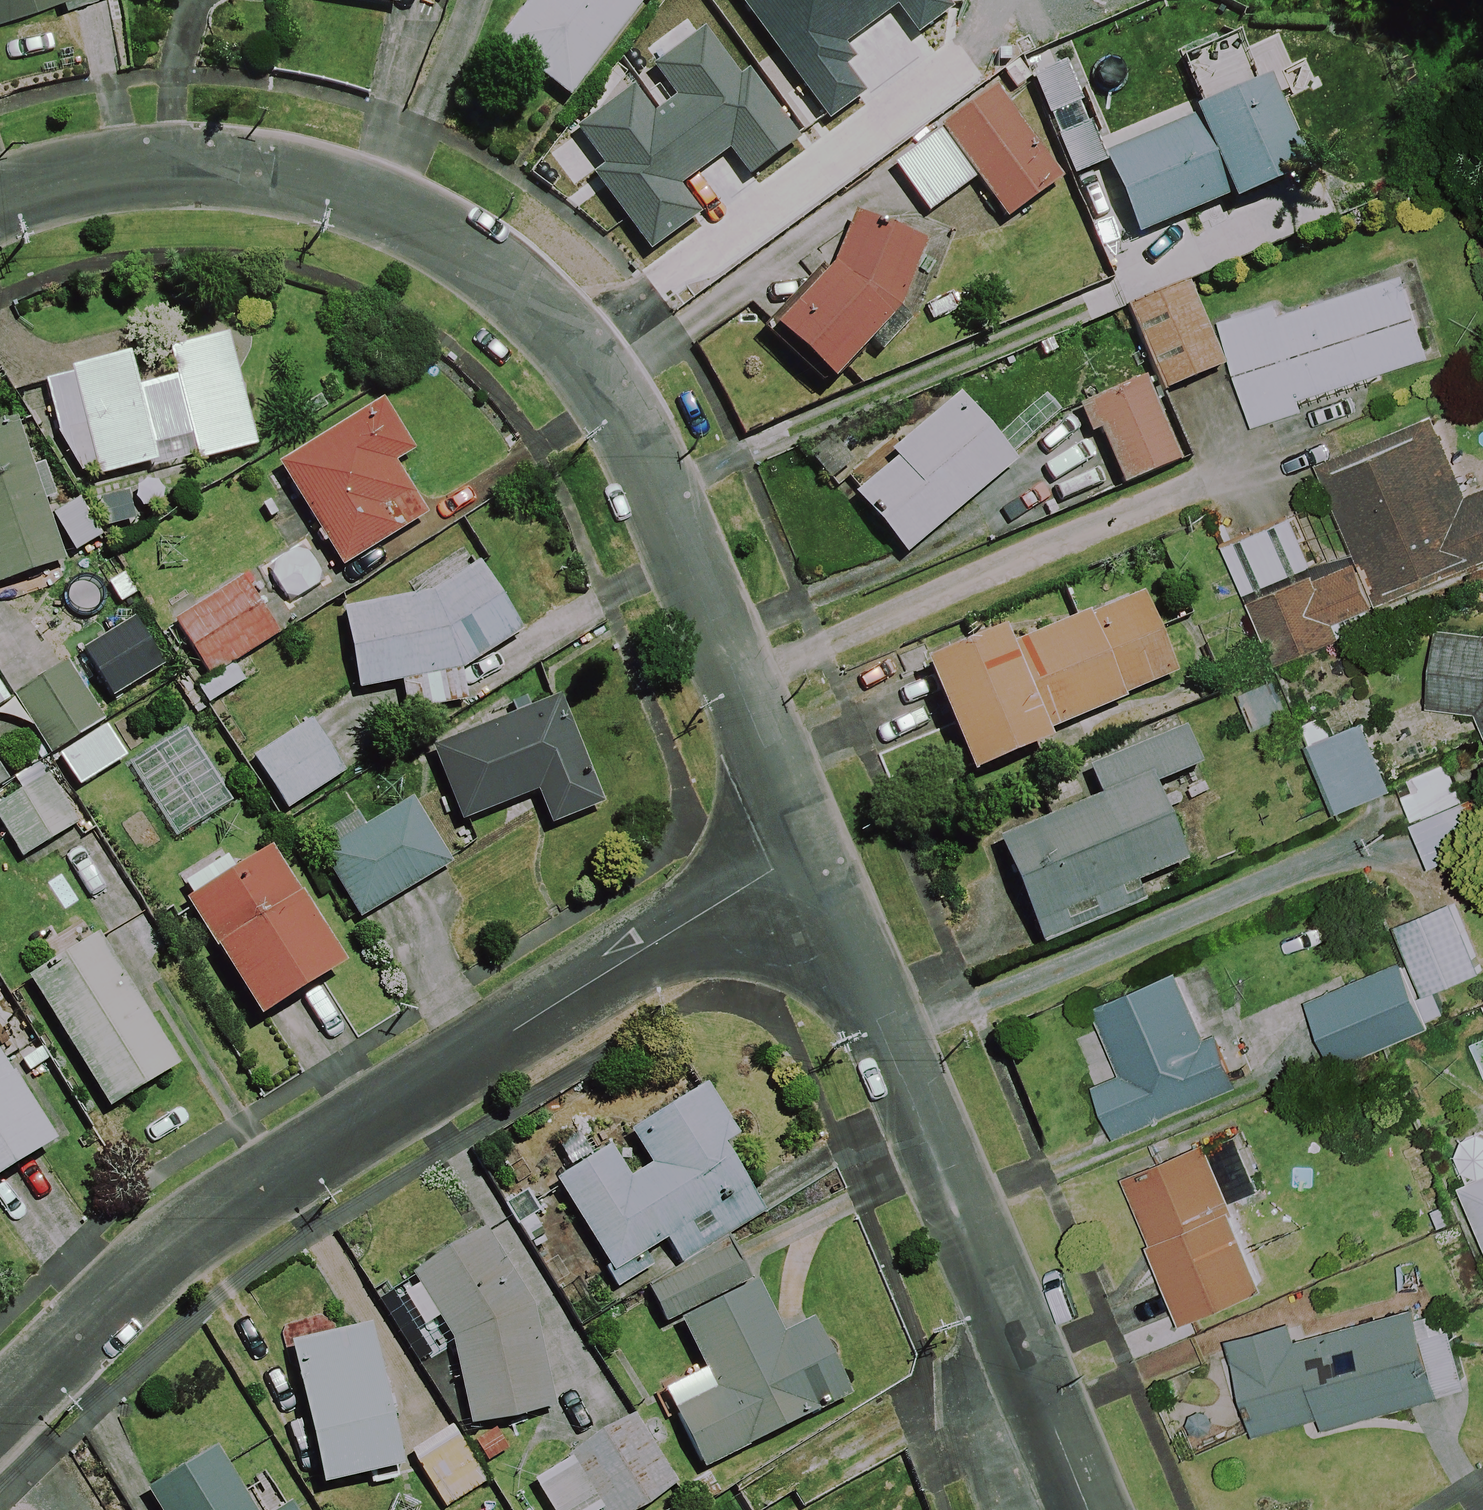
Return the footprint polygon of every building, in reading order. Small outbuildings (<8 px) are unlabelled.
[(88,0),(0,0),(0,30),(88,0)] [(489,51),(572,105),(640,0),(521,0),(489,51)] [(933,132),(987,90),(933,21),(861,77),(914,147),(933,132)] [(758,182),(871,145),(858,106),(847,110),(823,39),(699,80),(705,98),(674,109),(679,124),(653,133),(688,237),(768,210),(758,182)] [(1097,156),(1131,239),(1223,201),(1226,208),(1307,174),(1267,79),(1245,88),(1228,48),(1179,69),(1198,114),(1097,156)] [(987,90),(933,132),(973,183),(1004,223),(1062,178),(1026,133),(991,87),(987,90)] [(914,147),(885,169),(925,221),(973,183),(933,132),(914,147)] [(923,245),(857,217),(824,280),(774,334),(833,391),(895,312),(923,245)] [(1311,410),(1308,401),(1434,360),(1407,277),(1281,318),(1277,308),(1224,326),(1257,427),(1311,410)] [(1186,284),(1124,314),(1164,398),(1226,368),(1186,284)] [(254,455),(231,337),(166,350),(173,385),(134,393),(127,357),(67,369),(69,377),(45,382),(56,440),(75,477),(93,474),(94,486),(254,455)] [(1145,386),(1084,415),(1120,492),(1182,463),(1145,386)] [(1011,458),(951,396),(850,494),(910,556),(1011,458)] [(410,457),(379,404),(273,466),(337,574),(429,519),(397,464),(410,457)] [(62,566),(24,422),(0,429),(0,583),(62,566)] [(1395,589),(1450,566),(1456,579),(1482,567),(1482,482),(1467,489),(1443,432),(1329,481),(1359,552),(1317,570),(1295,518),(1221,549),(1271,668),(1345,636),(1341,627),(1400,602),(1395,589)] [(352,692),(399,686),(403,717),(463,710),(459,679),(516,641),(477,570),(415,604),(343,612),(352,692)] [(244,687),(231,664),(276,637),(244,582),(173,624),(205,679),(209,686),(195,695),(204,711),(244,687)] [(1049,745),(1044,732),(1178,681),(1146,595),(1012,646),(1003,623),(921,654),(967,776),(1049,745)] [(1476,712),(1482,729),(1482,632),(1436,627),(1427,706),(1476,712)] [(134,704),(95,643),(9,698),(49,759),(134,704)] [(1268,678),(1235,691),(1257,748),(1290,734),(1268,678)] [(459,825),(533,794),(545,823),(596,801),(584,772),(552,699),(428,751),(459,825)] [(1351,714),(1306,733),(1340,817),(1386,798),(1351,714)] [(1085,758),(1104,804),(994,848),(1036,952),(1195,887),(1155,790),(1199,772),(1178,721),(1085,758)] [(345,773),(311,725),(254,764),(288,813),(345,773)] [(1443,774),(1396,792),(1425,869),(1472,851),(1443,774)] [(38,780),(0,803),(0,833),(18,863),(69,833),(38,780)] [(414,793),(320,846),(362,920),(456,867),(414,793)] [(340,970),(266,854),(234,874),(226,862),(179,892),(260,1021),(340,970)] [(1390,923),(1424,996),(1482,968),(1482,948),(1457,892),(1390,923)] [(102,937),(27,980),(105,1116),(180,1073),(102,937)] [(1394,966),(1308,1004),(1334,1062),(1420,1024),(1394,966)] [(1117,1144),(1148,1131),(1231,1098),(1243,1094),(1220,1034),(1207,1038),(1182,974),(1098,1007),(1128,1082),(1098,1095),(1117,1144)] [(55,1148),(0,1053),(0,1180),(55,1148)] [(609,1148),(549,1185),(615,1292),(664,1262),(669,1270),(763,1211),(734,1163),(739,1160),(696,1092),(630,1133),(609,1146),(609,1148)] [(1214,1139),(1126,1176),(1190,1325),(1278,1287),(1214,1139)] [(1462,1183),(1482,1238),(1482,1175),(1462,1183)] [(494,1228),(415,1277),(449,1347),(466,1427),(565,1417),(542,1300),(494,1228)] [(746,1246),(643,1290),(660,1329),(678,1321),(708,1392),(666,1410),(693,1473),(850,1405),(811,1315),(782,1327),(746,1246)] [(1325,1439),(1472,1392),(1450,1325),(1419,1335),(1408,1302),(1317,1332),(1309,1308),(1223,1336),(1256,1438),(1319,1418),(1325,1439)] [(373,1338),(290,1358),(320,1488),(403,1469),(373,1338)] [(674,1488),(630,1419),(569,1457),(528,1483),(544,1509),(638,1509),(674,1488)] [(409,1460),(444,1509),(449,1509),(482,1487),(445,1434),(409,1460)] [(225,1445),(155,1484),(170,1509),(261,1509),(225,1445)] [(294,1495),(268,1509),(303,1509),(294,1495)]
